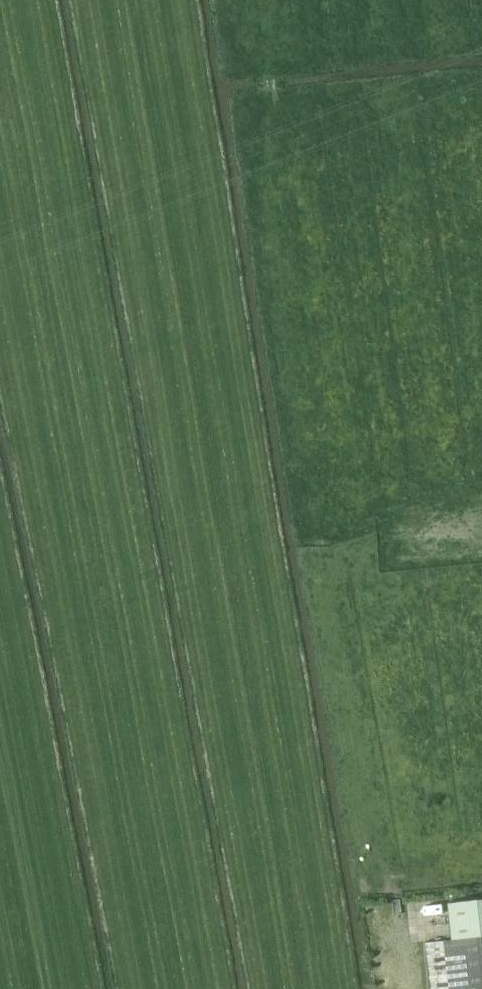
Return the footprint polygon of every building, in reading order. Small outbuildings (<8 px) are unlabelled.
[(447,904),(451,940),(425,943),(430,988),(481,988),(481,900),(447,904)]
